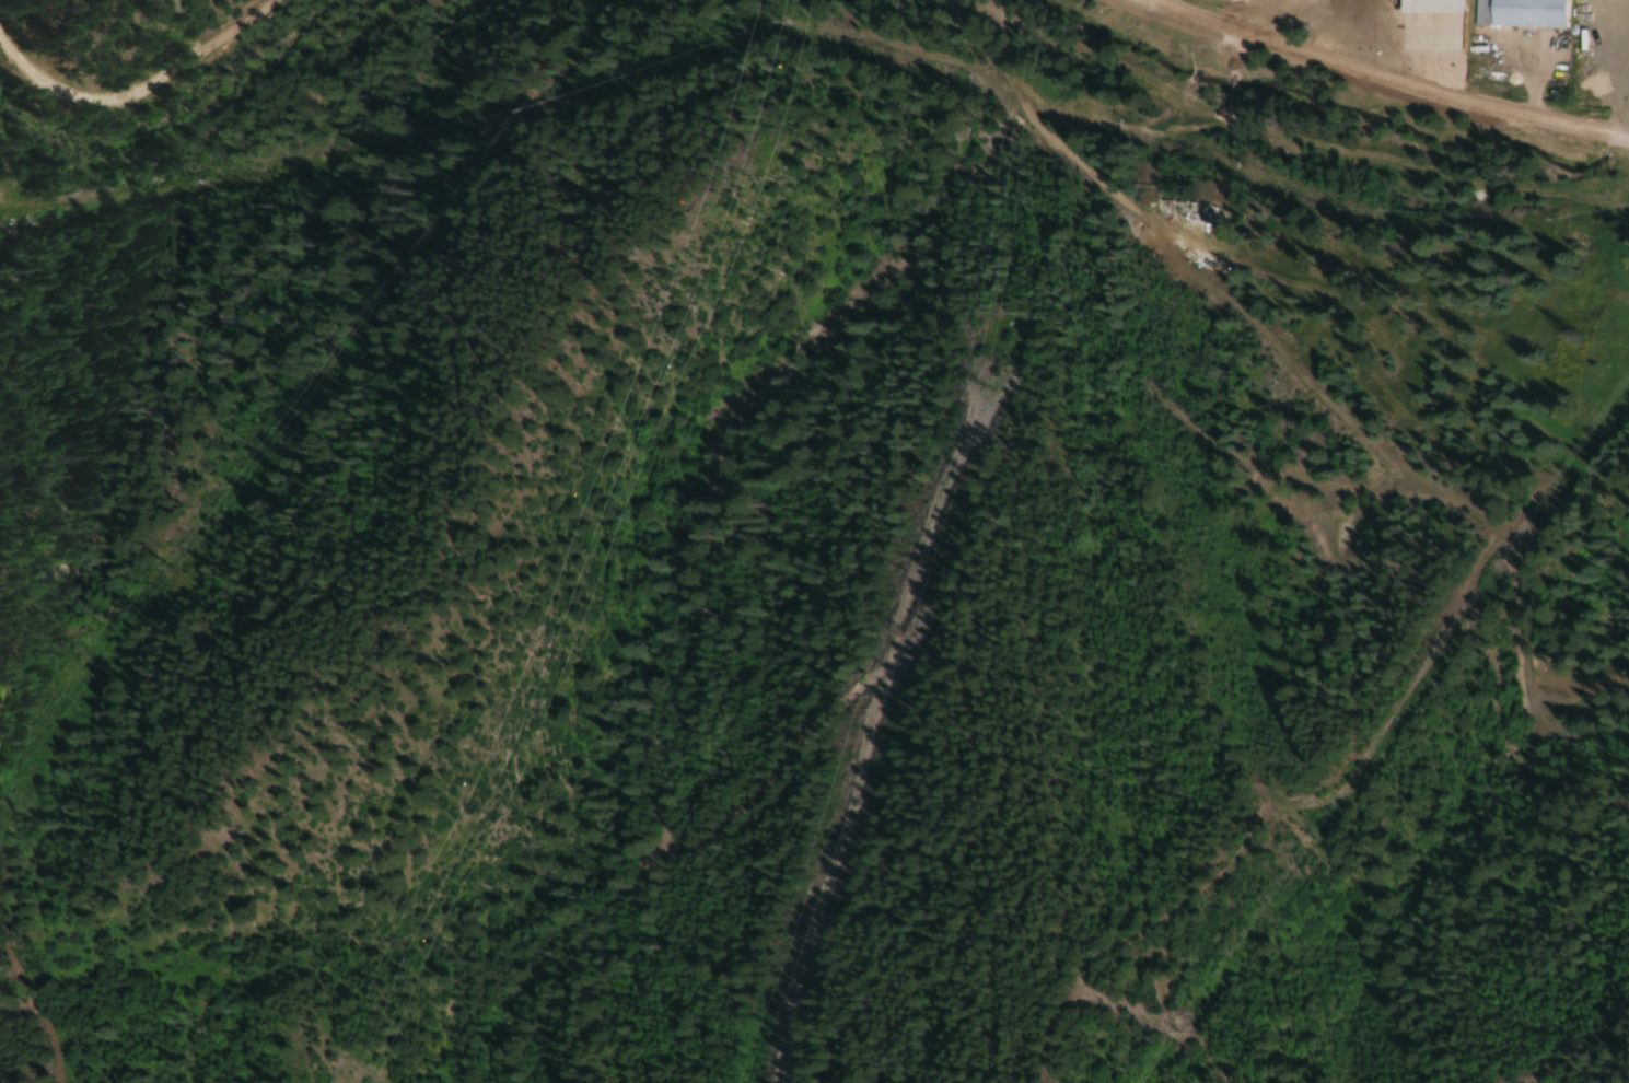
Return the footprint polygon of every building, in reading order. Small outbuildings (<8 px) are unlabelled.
[(1396,14),(1454,15),(1454,0),(1396,0),(1396,14)] [(1563,0),(1472,0),(1471,26),(1563,28),(1563,0)]
